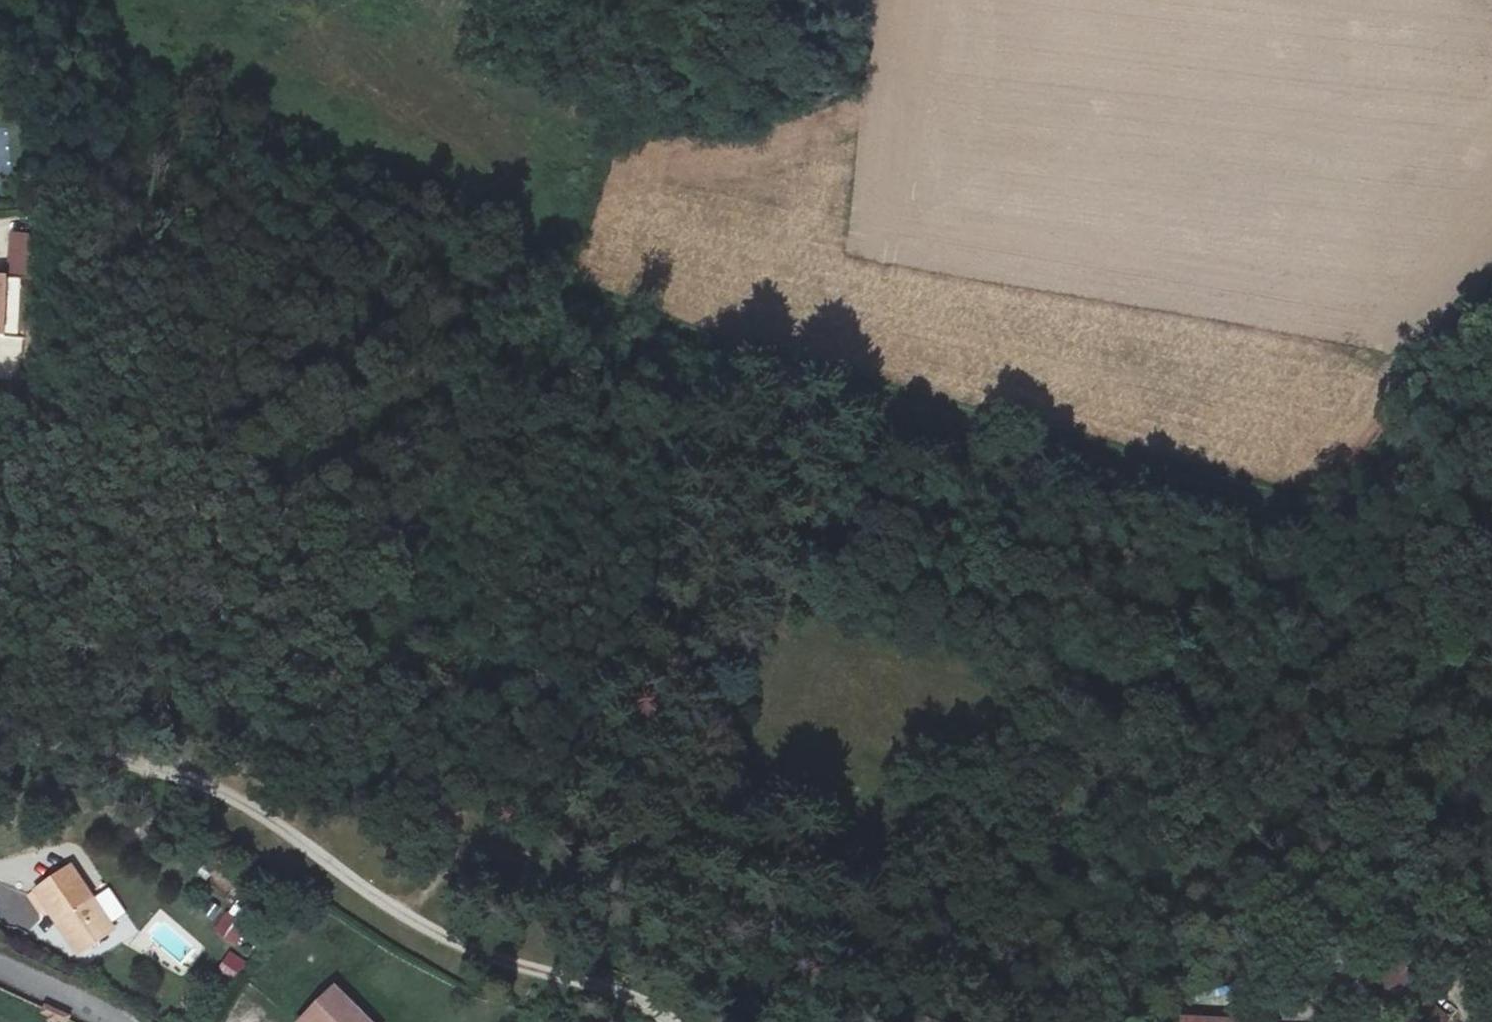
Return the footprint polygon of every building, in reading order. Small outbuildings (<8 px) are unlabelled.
[(20,330),(20,275),(0,275),(0,330),(20,330)] [(124,944),(84,880),(36,911),(44,926),(56,918),(86,967),(124,944)] [(227,909),(211,929),(234,947),(250,928),(227,909)] [(176,974),(198,951),(158,915),(137,938),(176,974)] [(238,981),(242,959),(222,955),(218,977),(238,981)] [(341,988),(311,1021),(379,1021),(341,988)] [(233,1002),(258,1021),(262,1021),(269,1014),(242,992),(233,1002)]
